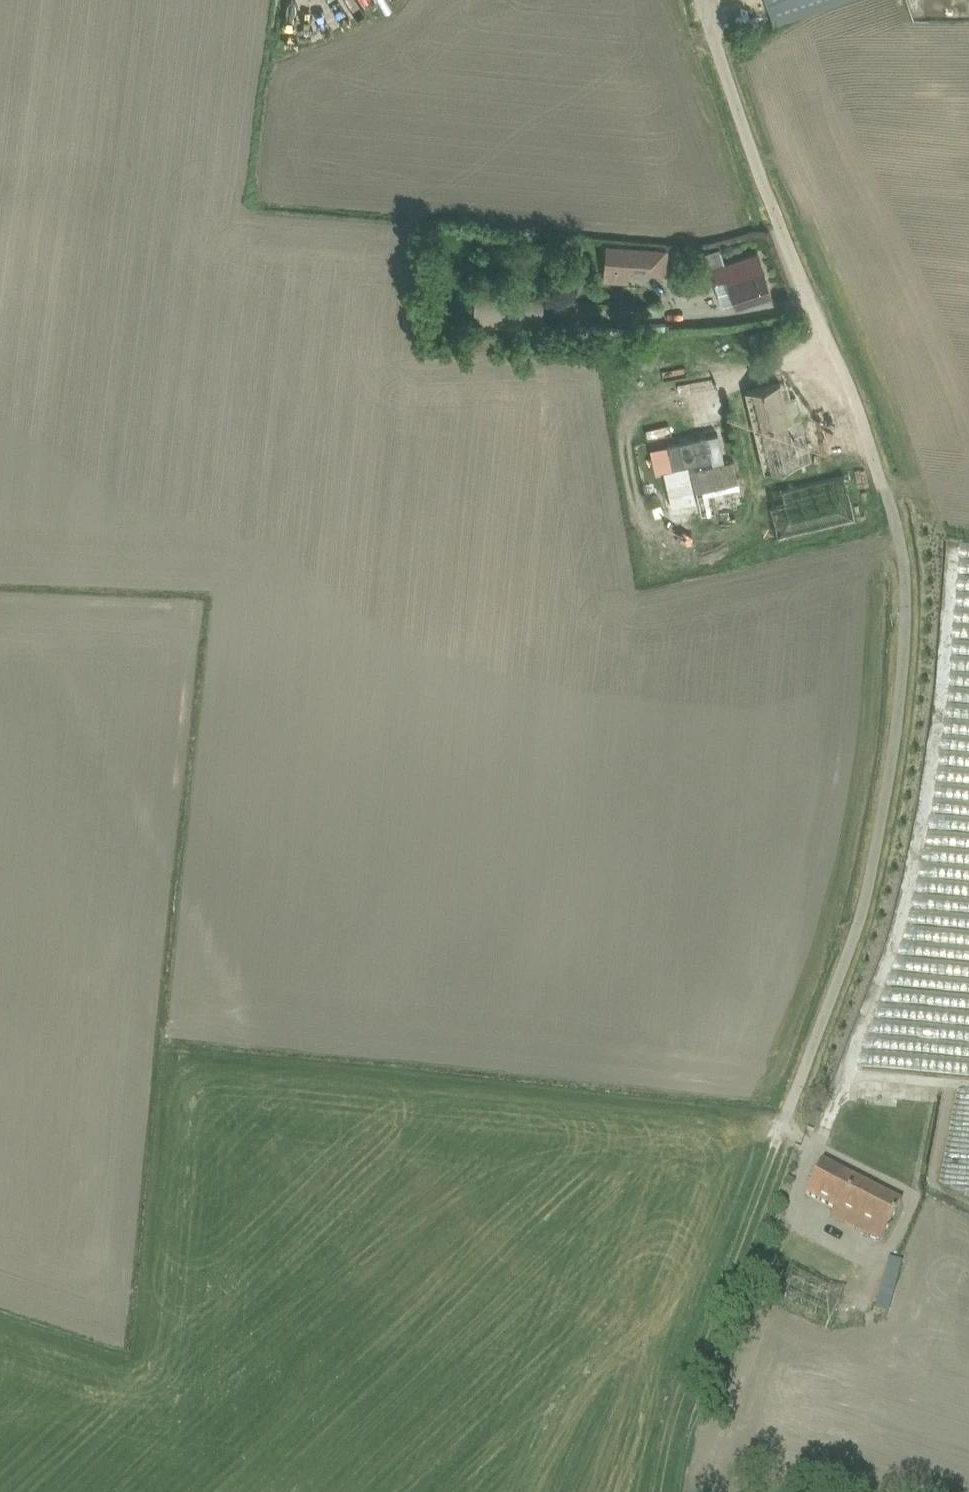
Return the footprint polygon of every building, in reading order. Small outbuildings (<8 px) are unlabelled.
[(775,21),(836,0),(768,0),(775,21)] [(605,243),(603,276),(657,278),(658,245),(605,243)] [(742,305),(781,291),(767,250),(712,268),(717,282),(732,277),(742,305)] [(476,284),(474,324),(542,326),(544,286),(476,284)] [(770,472),(818,460),(797,380),(749,393),(770,472)] [(706,435),(650,447),(654,472),(712,461),(706,435)] [(856,520),(845,474),(768,492),(779,538),(856,520)] [(883,1246),(906,1202),(827,1160),(804,1204),(883,1246)] [(841,1286),(789,1260),(773,1290),(825,1317),(841,1286)]
